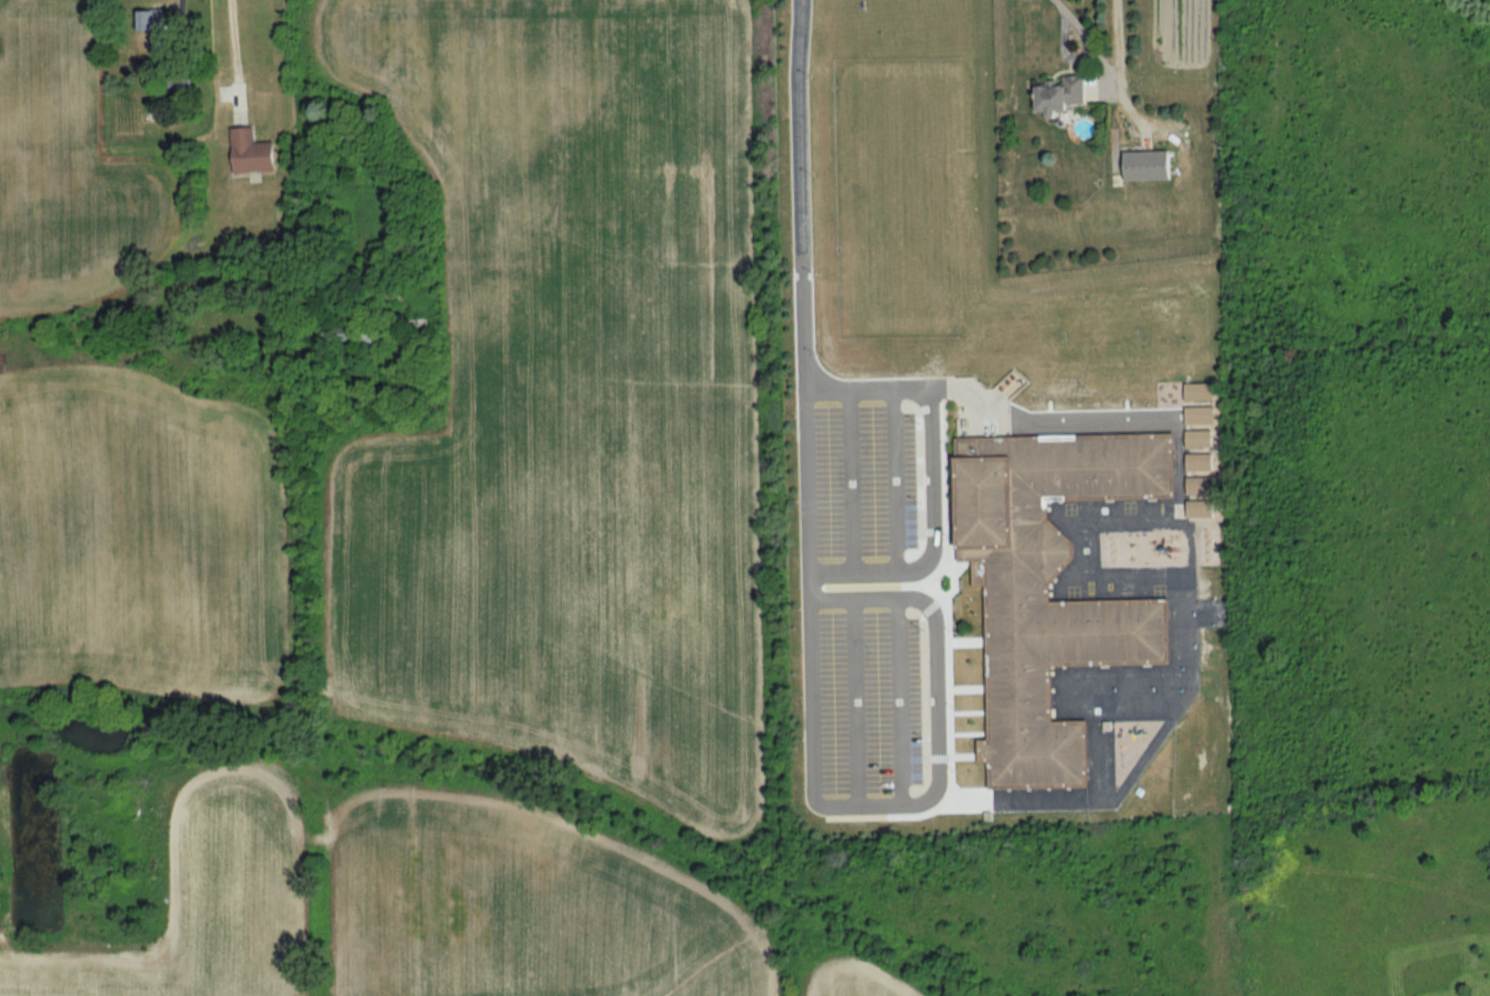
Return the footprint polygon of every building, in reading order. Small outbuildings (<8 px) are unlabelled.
[(137,10),(137,30),(150,30),(150,46),(163,45),(162,9),(137,10)] [(1084,103),(1083,75),(1059,76),(1059,79),(1044,80),(1045,85),(1034,86),(1035,111),(1046,111),(1046,113),(1066,112),(1066,104),(1084,103)] [(272,141),(253,142),(253,126),(230,127),(232,172),(274,170),(272,141)] [(1167,150),(1122,151),(1123,180),(1168,178),(1167,150)] [(1183,400),(1211,400),(1212,383),(1184,382),(1183,400)] [(1212,406),(1184,407),(1184,424),(1213,423),(1212,406)] [(1210,429),(1184,430),(1185,447),(1210,446),(1210,429)] [(1172,433),(952,439),(955,563),(970,562),(971,586),(983,587),(987,790),(1087,788),(1084,721),(1049,721),(1048,666),(1168,664),(1166,599),(1048,602),(1048,584),(1070,559),(1070,543),(1046,518),(1046,501),(1173,500),(1172,433)] [(1210,453),(1185,453),(1185,470),(1210,470),(1210,453)] [(1211,476),(1185,476),(1186,494),(1211,493),(1211,476)] [(1212,517),(1211,499),(1185,500),(1186,517),(1212,517)]
